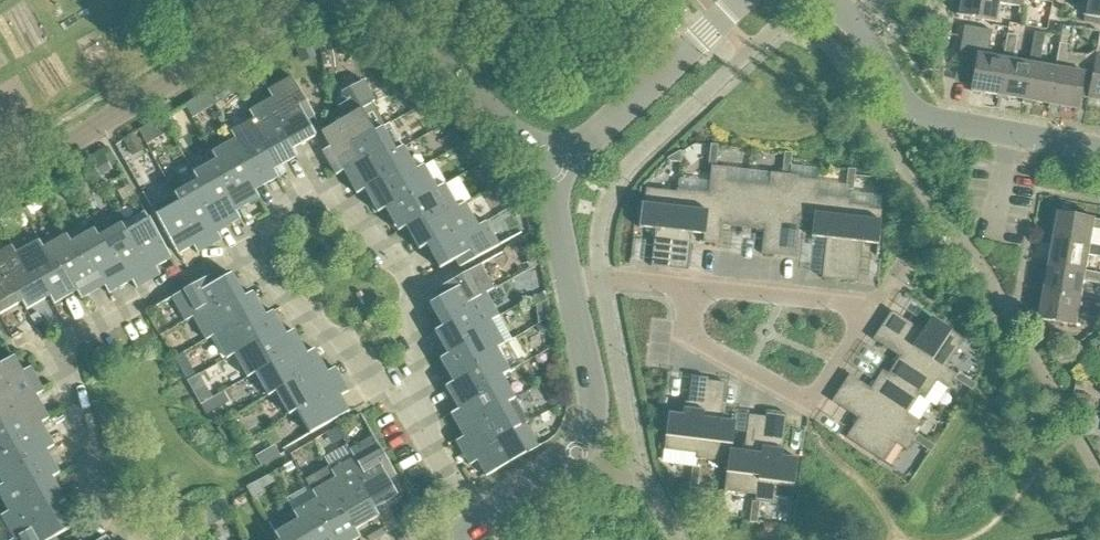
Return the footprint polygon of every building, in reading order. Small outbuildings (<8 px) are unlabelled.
[(959,17),(995,23),(998,5),(1023,9),(1025,0),(962,0),(959,17)] [(1086,17),(1099,20),(1099,0),(1089,0),(1086,17)] [(1099,27),(1099,20),(1086,17),(1084,17),(1083,24),(1099,27)] [(970,92),(997,97),(1004,61),(1003,61),(987,58),(992,32),(964,27),(954,81),(972,84),(970,92)] [(1062,31),(1059,45),(1069,46),(1072,33),(1062,31)] [(997,97),(1023,102),(1030,65),(1029,65),(1013,62),(1017,37),(1007,35),(1003,61),(1004,61),(997,97)] [(1099,101),(1099,37),(1099,36),(1088,99),(1099,101)] [(356,55),(358,44),(333,38),(330,50),(356,55)] [(316,58),(309,39),(294,45),(301,64),(316,58)] [(1023,102),(1049,107),(1056,70),(1055,70),(1039,67),(1043,42),(1033,40),(1029,65),(1030,65),(1023,102)] [(1056,70),(1049,107),(1077,111),(1083,75),(1065,72),(1069,46),(1059,45),(1055,70),(1056,70)] [(230,78),(207,91),(214,105),(237,91),(230,78)] [(268,92),(272,100),(272,99),(286,123),(301,115),(306,123),(306,122),(314,118),(292,78),(268,92)] [(363,82),(342,94),(347,103),(339,108),(345,119),(321,133),(343,172),(359,163),(350,148),(374,134),(385,127),(372,104),(374,102),(363,82)] [(249,113),(253,120),(254,120),(267,144),(283,135),(292,151),(315,138),(306,122),(306,123),(301,115),(286,123),(272,99),(272,100),(249,113)] [(179,126),(191,119),(185,110),(173,117),(179,126)] [(230,134),(234,141),(235,141),(249,165),(264,156),(273,172),(296,158),(292,151),(283,135),(267,144),(254,120),(253,120),(230,134)] [(357,195),(364,191),(379,182),(371,166),(395,153),(395,152),(402,148),(389,125),(385,127),(374,134),(350,148),(359,163),(343,172),(357,195)] [(149,126),(139,131),(146,143),(155,138),(149,126)] [(142,151),(134,138),(123,144),(131,158),(142,151)] [(211,154),(216,162),(230,186),(245,177),(254,192),(255,192),(278,179),(273,172),(264,156),(249,165),(235,141),(234,141),(211,154)] [(718,146),(710,146),(709,156),(717,157),(718,146)] [(377,214),(385,210),(385,209),(400,201),(392,185),(416,172),(415,171),(402,148),(395,152),(395,153),(371,166),(379,182),(364,191),(377,214)] [(680,152),(667,160),(669,163),(680,164),(681,155),(680,152)] [(117,165),(113,159),(110,153),(92,162),(99,177),(112,171),(111,169),(117,165)] [(792,155),(784,154),(783,164),(790,165),(792,155)] [(709,156),(708,166),(715,167),(717,157),(709,156)] [(193,175),(197,183),(198,182),(211,206),(227,198),(235,213),(236,213),(259,200),(255,192),(254,192),(245,177),(230,186),(216,162),(193,175)] [(790,165),(783,164),(782,174),(789,175),(790,165)] [(398,233),(406,229),(406,228),(421,219),(412,204),(436,190),(423,167),(415,171),(416,172),(392,185),(400,201),(385,209),(385,210),(398,233)] [(708,194),(677,191),(669,270),(687,272),(691,235),(703,236),(702,243),(703,244),(712,168),(711,167),(708,194)] [(728,169),(712,168),(703,244),(719,245),(721,227),(742,229),(747,185),(726,182),(728,169)] [(855,171),(848,170),(846,181),(854,182),(855,171)] [(91,183),(87,173),(75,179),(80,188),(91,183)] [(768,187),(747,185),(742,229),(763,232),(761,255),(777,257),(785,176),(770,174),(768,187)] [(799,177),(785,176),(777,257),(795,259),(799,222),(813,224),(811,238),(812,239),(818,182),(798,180),(799,177)] [(854,182),(846,181),(845,191),(853,192),(854,182)] [(198,182),(197,183),(174,196),(178,203),(179,203),(192,227),(208,219),(217,234),(240,221),(236,213),(235,213),(227,198),(211,206),(198,182)] [(819,182),(818,182),(812,239),(825,240),(821,280),(839,282),(848,203),(848,200),(818,197),(819,182)] [(419,252),(427,247),(426,247),(442,238),(433,223),(457,209),(457,208),(444,185),(436,190),(412,204),(421,219),(406,228),(406,229),(419,252)] [(677,191),(676,191),(675,193),(645,190),(644,206),(641,206),(639,229),(654,231),(650,268),(669,270),(677,191)] [(178,203),(174,196),(151,209),(178,256),(217,234),(208,219),(192,227),(179,203),(178,203)] [(849,203),(848,203),(839,282),(857,284),(862,244),(877,246),(881,212),(869,210),(869,208),(849,206),(849,203)] [(426,247),(427,247),(440,270),(455,262),(455,261),(463,257),(454,241),(478,228),(478,227),(465,204),(457,208),(457,209),(433,223),(442,238),(426,247)] [(520,204),(510,210),(516,219),(525,213),(520,204)] [(144,213),(121,226),(126,233),(125,234),(139,258),(123,266),(132,282),(171,260),(144,213)] [(0,219),(0,224),(4,231),(15,224),(9,214),(0,219)] [(1056,241),(1092,247),(1092,246),(1095,230),(1099,231),(1099,221),(1060,214),(1056,241)] [(485,223),(478,227),(478,228),(454,241),(463,257),(455,261),(455,262),(459,269),(499,247),(485,223)] [(121,226),(98,239),(111,263),(96,272),(105,287),(104,287),(108,295),(132,282),(123,266),(139,258),(125,234),(126,233),(121,226)] [(94,231),(71,244),(70,244),(84,268),(68,277),(77,293),(81,301),(104,287),(105,287),(96,272),(111,263),(98,239),(94,231)] [(217,234),(209,238),(213,246),(221,242),(217,234)] [(66,236),(43,249),(43,250),(56,274),(41,282),(50,298),(49,298),(53,306),(77,293),(68,277),(84,268),(70,244),(71,244),(66,236)] [(1051,267),(1087,274),(1087,272),(1090,256),(1099,258),(1099,248),(1092,246),(1092,247),(1056,241),(1051,267)] [(39,242),(16,255),(15,255),(29,279),(13,288),(22,303),(22,304),(26,311),(49,298),(50,298),(41,282),(56,274),(43,250),(43,249),(39,242)] [(22,304),(22,303),(13,288),(29,279),(15,255),(16,255),(11,247),(0,253),(0,282),(1,284),(0,285),(0,316),(22,304)] [(532,257),(525,260),(529,269),(536,266),(532,257)] [(440,289),(444,297),(445,297),(452,293),(461,308),(485,295),(486,295),(493,291),(480,267),(440,289)] [(1046,293),(1083,300),(1083,298),(1086,282),(1099,285),(1099,274),(1087,272),(1087,274),(1051,267),(1046,293)] [(532,269),(523,274),(528,283),(537,278),(532,269)] [(206,342),(214,337),(213,337),(237,323),(229,308),(244,299),(231,275),(215,284),(216,285),(208,289),(217,304),(193,318),(193,319),(206,342)] [(185,323),(193,319),(193,318),(217,304),(208,289),(216,285),(215,284),(211,276),(172,299),(185,323)] [(530,288),(536,297),(538,296),(543,293),(544,292),(545,292),(542,287),(539,283),(530,288)] [(537,306),(547,300),(544,292),(534,298),(537,306)] [(429,305),(442,329),(458,320),(467,336),(491,322),(491,323),(499,318),(486,295),(485,295),(461,308),(452,293),(445,297),(444,297),(429,305)] [(1083,298),(1083,300),(1046,293),(1041,320),(1078,327),(1080,317),(1099,320),(1099,301),(1083,298)] [(227,360),(234,356),(258,342),(249,327),(265,318),(265,317),(252,294),(244,299),(229,308),(237,323),(213,337),(214,337),(227,360)] [(891,312),(881,327),(956,377),(956,376),(945,369),(964,341),(931,319),(922,333),(891,312)] [(247,379),(255,375),(255,374),(279,361),(270,345),(286,337),(285,336),(272,313),(265,317),(265,318),(249,327),(258,342),(234,356),(247,379)] [(434,333),(447,356),(448,356),(463,348),(472,363),(496,350),(512,341),(499,318),(491,323),(491,322),(467,336),(458,320),(442,329),(434,333)] [(956,377),(881,327),(872,341),(899,358),(888,375),(882,371),(882,372),(924,401),(936,383),(947,390),(954,380),(956,377)] [(268,398),(276,394),(275,393),(300,379),(291,364),(306,355),(293,332),(285,336),(286,337),(270,345),(279,361),(255,374),(255,375),(268,398)] [(440,360),(453,383),(453,384),(469,375),(477,391),(501,377),(502,377),(509,373),(496,350),(472,363),(463,348),(448,356),(447,356),(440,360)] [(289,417),(296,412),(320,398),(312,383),(327,374),(314,350),(306,355),(291,364),(300,379),(275,393),(276,394),(289,417)] [(11,390),(20,405),(35,397),(13,358),(0,365),(0,396),(11,390)] [(335,369),(327,374),(331,381),(340,377),(335,369)] [(548,371),(539,376),(543,383),(552,378),(548,371)] [(849,376),(840,389),(915,439),(915,438),(912,436),(920,423),(907,415),(918,398),(924,401),(882,372),(870,390),(849,376)] [(296,412),(309,435),(349,413),(327,374),(312,383),(320,398),(296,412)] [(956,376),(956,377),(954,380),(962,386),(967,380),(958,374),(956,376)] [(445,388),(458,411),(474,403),(483,418),(507,404),(507,405),(515,401),(502,377),(501,377),(477,391),(469,375),(453,384),(453,383),(445,388)] [(190,388),(203,382),(199,376),(187,383),(190,388)] [(707,379),(691,377),(687,404),(684,403),(683,416),(668,415),(663,451),(696,455),(696,460),(697,461),(707,379)] [(708,380),(707,379),(697,461),(727,464),(728,465),(730,451),(731,452),(735,423),(720,421),(725,384),(708,382),(708,380)] [(975,385),(967,380),(962,386),(971,392),(975,385)] [(915,439),(840,389),(831,403),(858,420),(846,439),(883,463),(895,445),(906,452),(913,442),(915,439)] [(17,417),(25,433),(41,424),(41,425),(49,420),(35,397),(20,405),(11,390),(0,396),(0,427),(17,417)] [(1090,412),(1093,398),(1075,395),(1073,409),(1090,412)] [(450,415),(464,439),(479,430),(488,446),(512,432),(528,424),(515,401),(507,405),(507,404),(483,418),(474,403),(458,411),(450,415)] [(207,402),(200,406),(206,416),(213,413),(207,402)] [(756,502),(767,415),(766,414),(765,418),(748,416),(744,453),(731,452),(730,451),(728,465),(727,464),(724,493),(755,497),(755,502),(756,502)] [(786,417),(767,415),(756,502),(777,505),(778,500),(792,502),(797,460),(781,458),(786,417)] [(1081,427),(1092,429),(1094,416),(1083,415),(1081,427)] [(22,445),(31,460),(46,452),(54,448),(41,425),(41,424),(25,433),(17,417),(0,427),(0,457),(22,445)] [(479,430),(464,439),(486,478),(525,455),(512,432),(488,446),(479,430)] [(926,441),(917,436),(915,438),(915,439),(913,442),(922,448),(926,441)] [(349,452),(354,460),(354,459),(368,483),(383,475),(388,482),(396,478),(374,438),(349,452)] [(934,447),(926,441),(922,448),(930,453),(934,447)] [(3,485),(3,486),(27,472),(36,488),(51,479),(52,480),(59,475),(46,452),(31,460),(22,445),(0,457),(0,480),(3,485)] [(260,455),(255,457),(261,467),(265,464),(260,455)] [(354,460),(331,473),(335,480),(349,504),(364,495),(373,511),(374,510),(397,497),(388,482),(383,475),(368,483),(354,459),(354,460)] [(305,481),(316,501),(317,501),(330,525),(346,516),(354,532),(355,531),(378,518),(374,510),(373,511),(364,495),(349,504),(335,480),(331,473),(328,468),(305,481)] [(699,469),(692,468),(691,479),(698,480),(699,469)] [(3,485),(0,487),(0,498),(8,513),(0,517),(13,539),(55,539),(70,530),(57,507),(65,503),(52,480),(51,479),(36,488),(27,472),(3,486),(3,485)] [(691,479),(689,489),(697,490),(698,480),(691,479)] [(412,499),(401,506),(406,514),(417,507),(412,499)] [(316,501),(293,514),(297,522),(298,521),(308,539),(321,539),(327,537),(329,539),(357,539),(359,539),(355,531),(354,532),(346,516),(330,525),(317,501),(316,501)] [(759,504),(752,503),(750,513),(758,514),(759,504)] [(750,513),(749,523),(757,524),(758,514),(750,513)] [(277,539),(308,539),(298,521),(297,522),(293,514),(270,527),(277,539)]
